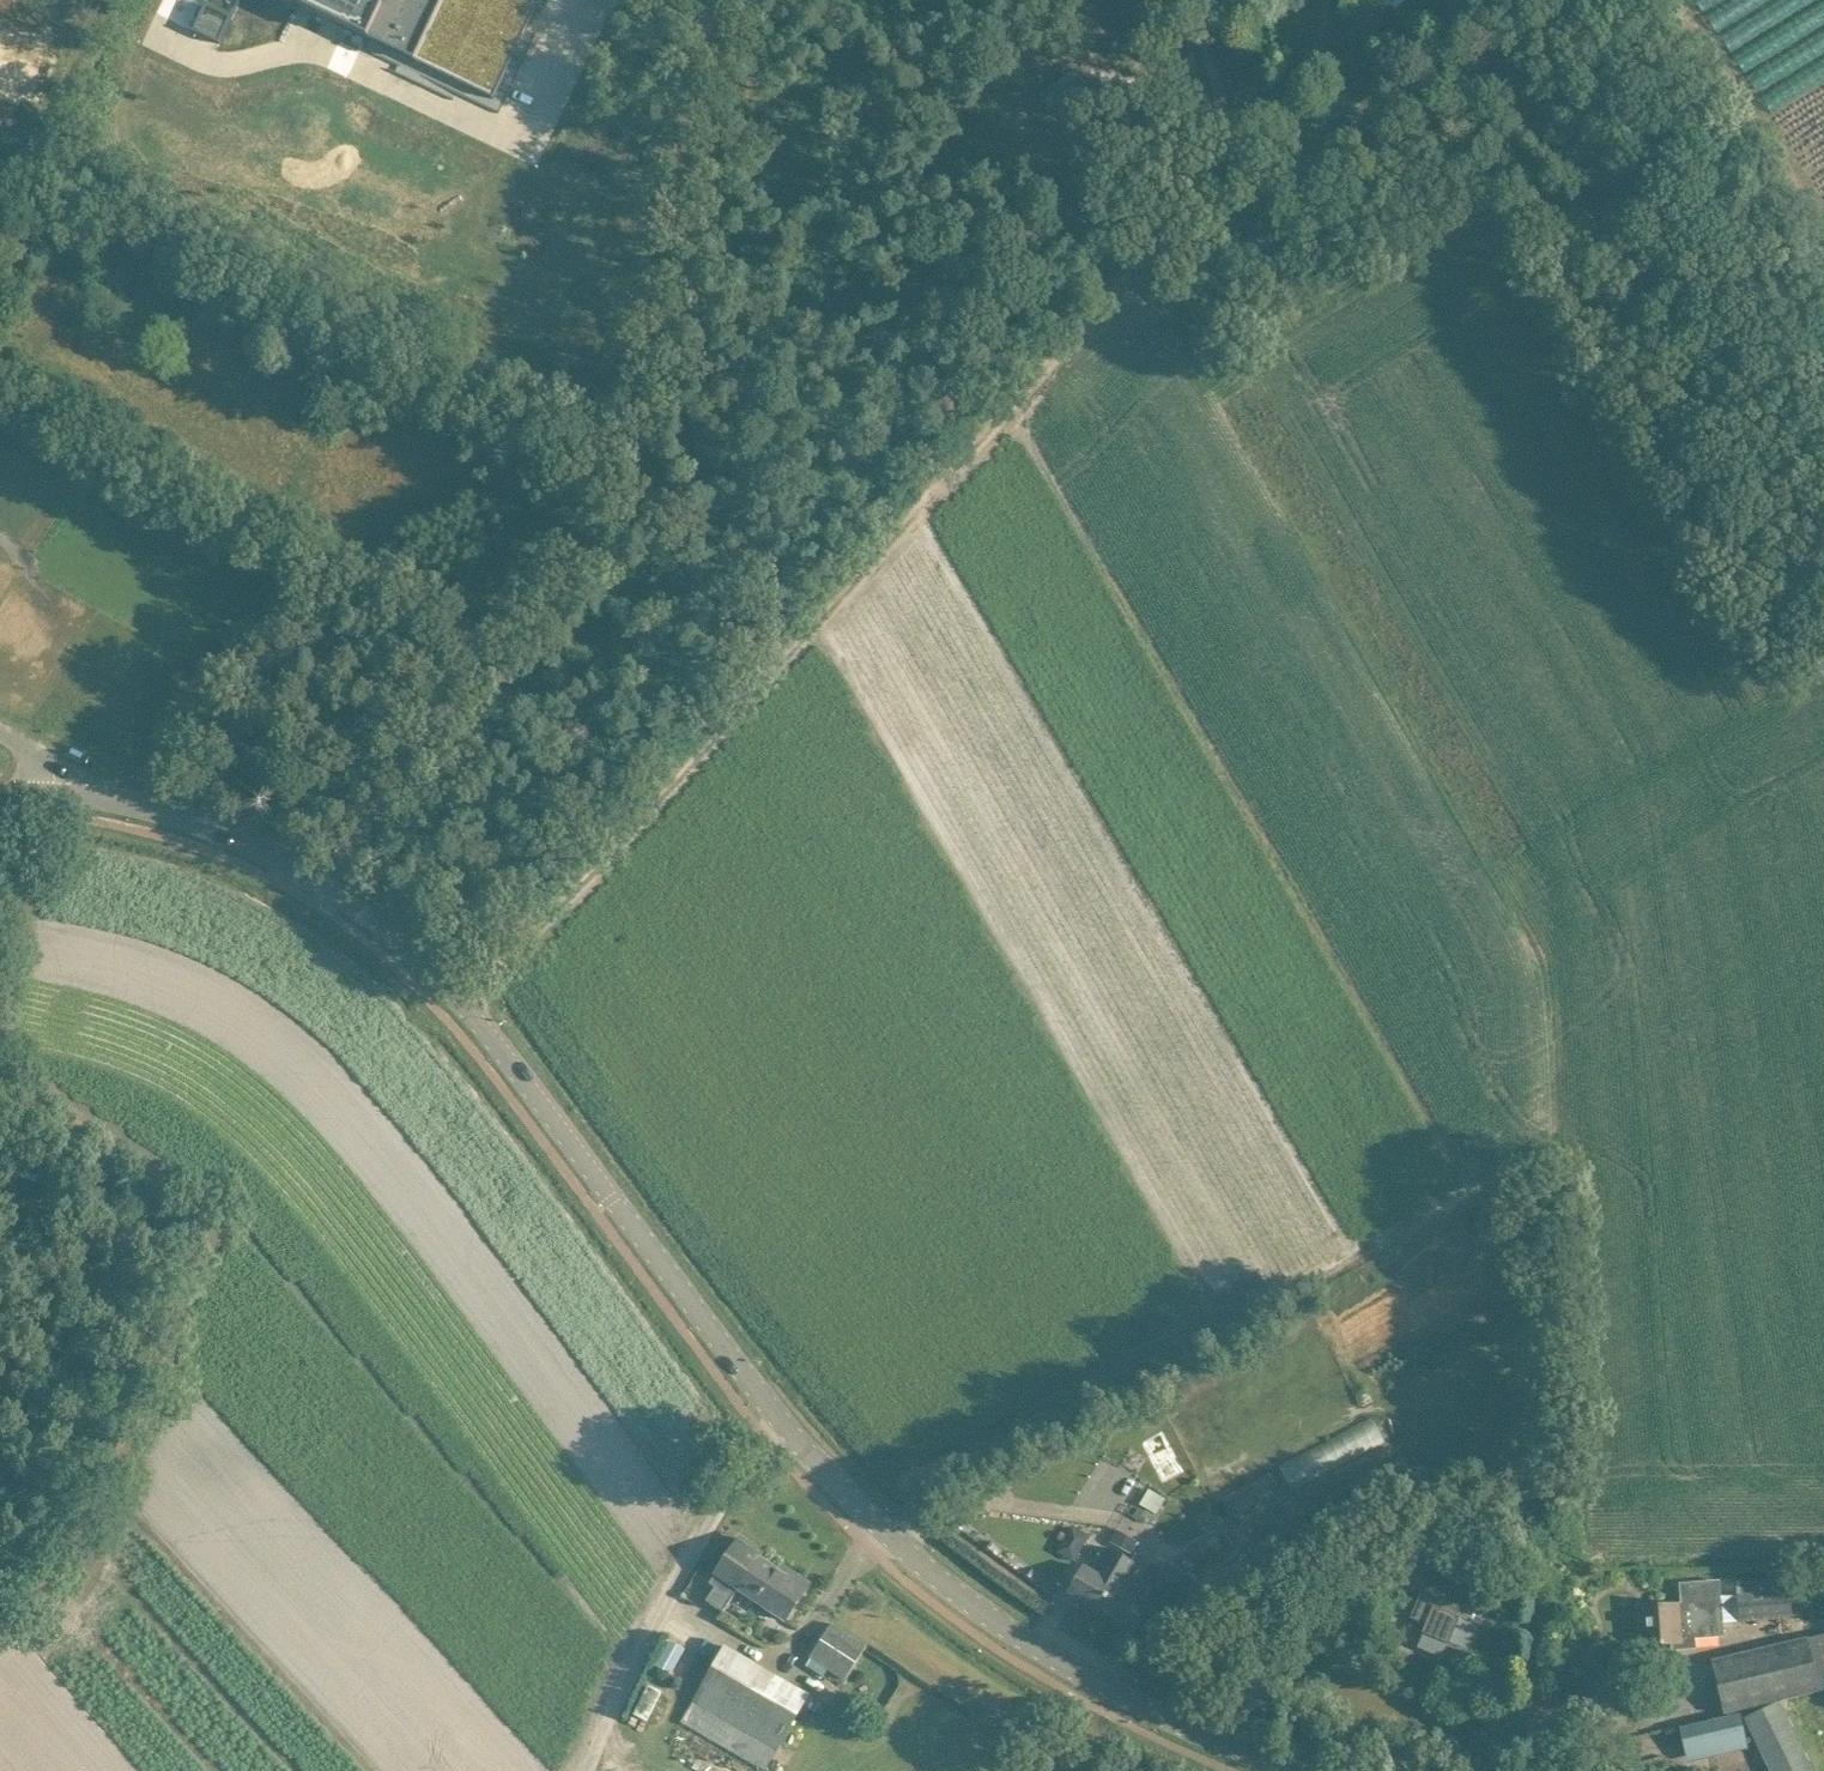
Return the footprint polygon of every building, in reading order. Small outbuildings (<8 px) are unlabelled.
[(493,98),(539,0),(285,0),(493,98)] [(206,4),(194,31),(219,43),(232,16),(206,4)] [(243,58),(257,35),(233,20),(219,43),(243,58)] [(1053,42),(1074,41),(1073,29),(1052,30),(1053,42)] [(1289,205),(1280,211),(1286,219),(1294,212),(1289,205)] [(609,272),(605,254),(592,256),(596,275),(609,272)] [(1390,1421),(1280,1463),(1289,1487),(1400,1444),(1390,1421)] [(1274,1497),(1264,1478),(1222,1501),(1231,1519),(1274,1497)] [(1149,1490),(1140,1505),(1146,1509),(1157,1515),(1166,1500),(1149,1490)] [(1076,1536),(1084,1557),(1103,1551),(1096,1529),(1076,1536)] [(1117,1532),(1111,1543),(1131,1555),(1139,1542),(1118,1530),(1117,1532)] [(740,1539),(727,1559),(713,1581),(718,1584),(706,1602),(723,1613),(739,1590),(786,1621),(810,1585),(790,1572),(787,1577),(759,1559),(763,1554),(740,1539)] [(1097,1572),(1085,1566),(1069,1593),(1129,1627),(1145,1599),(1125,1588),(1140,1563),(1111,1546),(1097,1572)] [(1197,1580),(1169,1566),(1152,1596),(1179,1611),(1197,1580)] [(1789,1578),(1736,1582),(1737,1595),(1739,1623),(1792,1619),(1789,1578)] [(1671,1606),(1647,1608),(1650,1646),(1672,1644),(1672,1649),(1696,1647),(1696,1636),(1724,1634),(1723,1629),(1720,1597),(1719,1581),(1679,1584),(1681,1605),(1671,1606)] [(1422,1591),(1411,1619),(1426,1625),(1422,1633),(1449,1644),(1460,1618),(1456,1616),(1460,1607),(1422,1591)] [(832,1626),(819,1646),(812,1656),(846,1679),(866,1648),(832,1626)] [(1713,1662),(1725,1715),(1748,1709),(1779,1702),(1780,1702),(1820,1692),(1823,1691),(1823,1636),(1808,1640),(1736,1657),(1713,1662)] [(670,1641),(656,1666),(671,1675),(685,1650),(670,1641)] [(810,1695),(747,1659),(726,1647),(683,1723),(767,1770),(810,1695)] [(667,1686),(650,1717),(665,1725),(682,1695),(667,1686)] [(1745,1718),(1771,1770),(1814,1770),(1780,1702),(1779,1702),(1745,1718)] [(1740,1714),(1680,1728),(1688,1764),(1749,1750),(1740,1714)]
